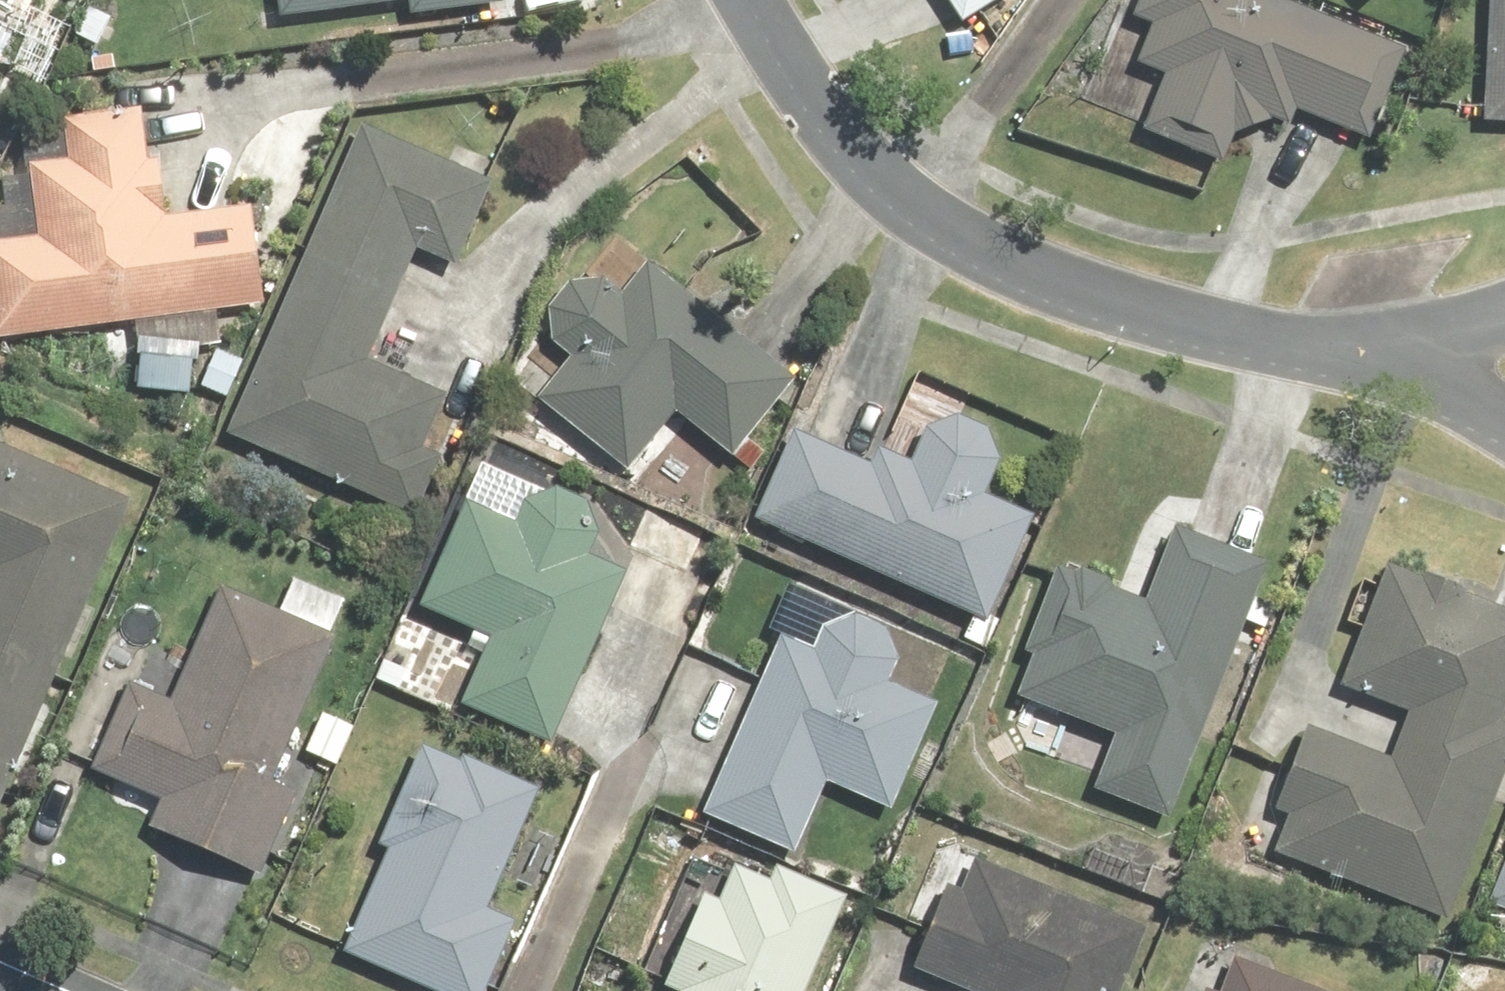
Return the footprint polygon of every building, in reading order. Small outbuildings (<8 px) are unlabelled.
[(286,15),(414,0),(284,0),(286,15)] [(416,16),(516,4),(515,0),(415,0),(416,16)] [(966,23),(1002,0),(952,0),(966,23)] [(1410,45),(1300,0),(1151,0),(1144,16),(1157,22),(1142,59),(1176,73),(1154,125),(1234,158),(1245,132),(1267,141),(1277,116),(1300,125),(1307,109),(1373,136),(1410,45)] [(1493,118),(1504,118),(1504,0),(1498,0),(1493,118)] [(227,315),(277,310),(266,197),(174,206),(169,153),(160,154),(155,104),(66,113),(70,154),(40,157),(47,232),(0,237),(0,336),(145,323),(146,346),(229,341),(227,315)] [(501,171),(370,118),(230,441),(421,518),(448,453),(433,446),(456,388),(381,357),(406,294),(461,316),(471,291),(417,269),(424,251),(463,266),(501,171)] [(583,349),(546,395),(640,470),(684,416),(739,460),(807,375),(667,262),(659,256),(628,294),(625,291),(622,288),(619,286),(616,284),(613,282),(609,280),(605,279),(602,279),(598,279),(594,279),(590,279),(586,280),(582,282),(579,284),(576,286),(573,288),(570,291),(568,294),(565,297),(564,301),(562,304),(561,308),(561,312),(561,316),(561,320),(561,323),(562,327),(564,331),(566,334),(568,337),(570,340),(573,343),(576,346),(579,348),(583,349)] [(195,355),(145,353),(143,391),(193,393),(195,355)] [(814,432),(808,430),(799,426),(763,512),(772,516),(768,525),(1003,623),(1049,511),(999,490),(1002,486),(1005,482),(1007,477),(1009,473),(1010,468),(1011,463),(1011,458),(1011,453),(1010,448),(1008,443),(1006,438),(1004,434),(1001,430),(998,426),(994,423),(990,420),(985,418),(981,416),(976,414),(971,413),(966,413),(961,413),(956,414),(951,415),(946,417),(942,420),(938,422),(934,426),(931,429),(928,433),(925,438),(923,442),(921,447),(921,452),(920,457),(821,416),(814,432)] [(0,437),(0,812),(137,496),(0,437)] [(478,503),(432,608),(497,636),(467,704),(559,743),(633,570),(598,555),(600,551),(602,547),(604,543),(605,538),(606,534),(607,529),(607,525),(606,520),(605,515),(604,511),(602,507),(599,503),(596,499),(593,496),(590,493),(586,490),(582,488),(578,486),(573,485),(569,484),(564,483),(560,483),(555,484),(551,485),(546,486),(542,488),(538,490),(534,493),(531,496),(528,500),(525,503),(523,507),(521,512),(519,516),(518,520),(478,503)] [(639,543),(698,570),(719,527),(659,499),(639,543)] [(1148,596),(1067,567),(1021,696),(1125,733),(1105,791),(1180,818),(1270,563),(1172,528),(1148,596)] [(1415,708),(1399,753),(1313,723),(1284,805),(1296,809),(1280,852),(1469,918),(1504,816),(1504,603),(1392,563),(1349,685),(1415,708)] [(112,665),(104,662),(67,754),(169,795),(155,831),(274,879),(309,792),(285,783),(299,748),(343,765),(361,720),(321,704),(347,637),(337,633),(351,598),(303,578),(290,610),(281,606),(279,609),(225,587),(198,655),(182,693),(135,674),(138,673),(140,672),(143,670),(145,668),(147,666),(149,663),(150,660),(151,657),(152,654),(151,651),(151,648),(150,645),(148,642),(147,640),(144,637),(142,635),(139,634),(137,633),(133,632),(130,632),(127,632),(124,632),(121,634),(118,635),(116,637),(114,639),(112,641),(110,644),(109,647),(109,650),(108,653),(109,657),(109,659),(110,662),(112,665)] [(707,813),(804,852),(834,779),(906,809),(949,703),(900,683),(902,679),(904,675),(905,671),(906,667),(907,662),(907,658),(907,653),(906,649),(905,644),(904,640),(902,636),(899,633),(896,629),(893,626),(890,623),(886,621),(882,619),(878,617),(874,616),(869,615),(865,614),(860,615),(856,615),(852,616),(847,618),(843,619),(839,622),(836,624),(833,627),(830,631),(827,634),(825,638),(823,642),(822,646),(820,651),(779,634),(707,813)] [(525,915),(505,907),(552,790),(432,741),(345,955),(434,990),(494,990),(525,915)] [(689,855),(632,976),(664,990),(817,990),(864,891),(788,855),(780,873),(744,856),(734,876),(689,855)] [(978,867),(971,886),(905,860),(884,915),(931,933),(919,963),(990,990),(1127,990),(1150,935),(978,867)] [(1184,990),(1351,990),(1217,939),(1201,944),(1184,990)]
